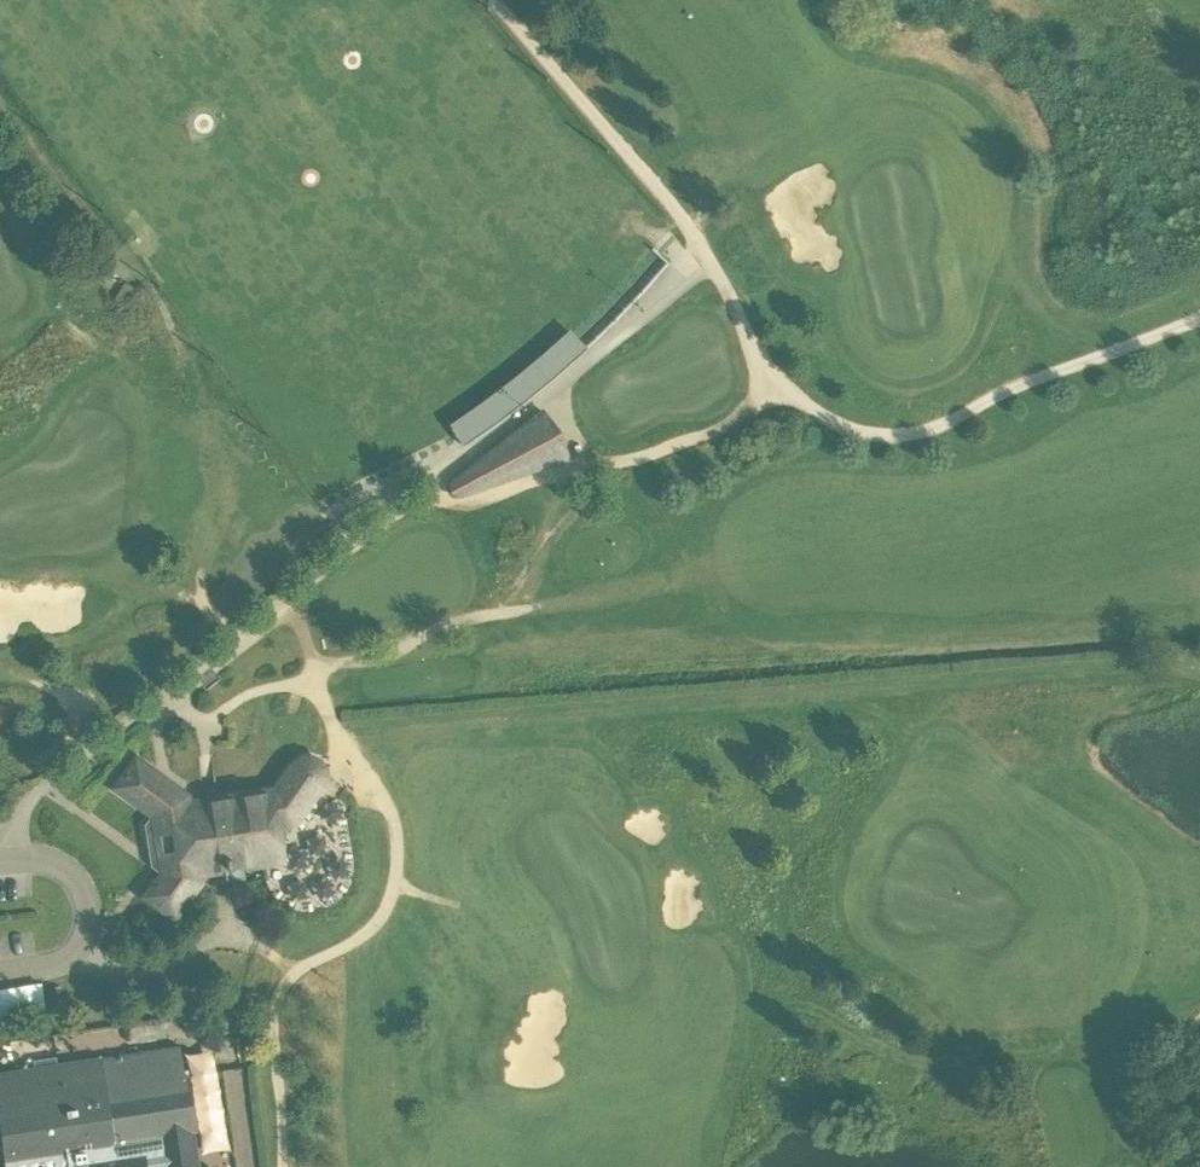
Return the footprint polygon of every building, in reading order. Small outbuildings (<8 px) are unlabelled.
[(449,422),(464,445),(528,397),(586,346),(570,328),(513,375),(449,422)] [(544,408),(448,482),(447,485),(447,489),(448,492),(451,495),(454,497),(457,498),(571,458),(544,408)] [(151,769),(136,758),(115,787),(152,814),(144,824),(148,845),(163,843),(164,849),(165,855),(172,859),(145,896),(174,917),(201,881),(200,874),(225,870),(226,877),(286,867),(280,831),(279,825),(294,822),(322,785),(325,777),(324,767),(318,760),(309,757),(300,758),(293,764),(274,789),(213,798),(186,803),(147,774),(151,769)] [(327,850),(327,835),(309,835),(310,850),(327,850)] [(0,984),(0,1011),(46,1009),(44,982),(0,984)] [(165,1165),(166,1166),(199,1166),(198,1166),(192,1130),(197,1129),(189,1077),(185,1077),(181,1046),(100,1058),(100,1057),(56,1063),(55,1057),(33,1060),(34,1067),(0,1072),(0,1135),(5,1166),(153,1166),(165,1165)]
